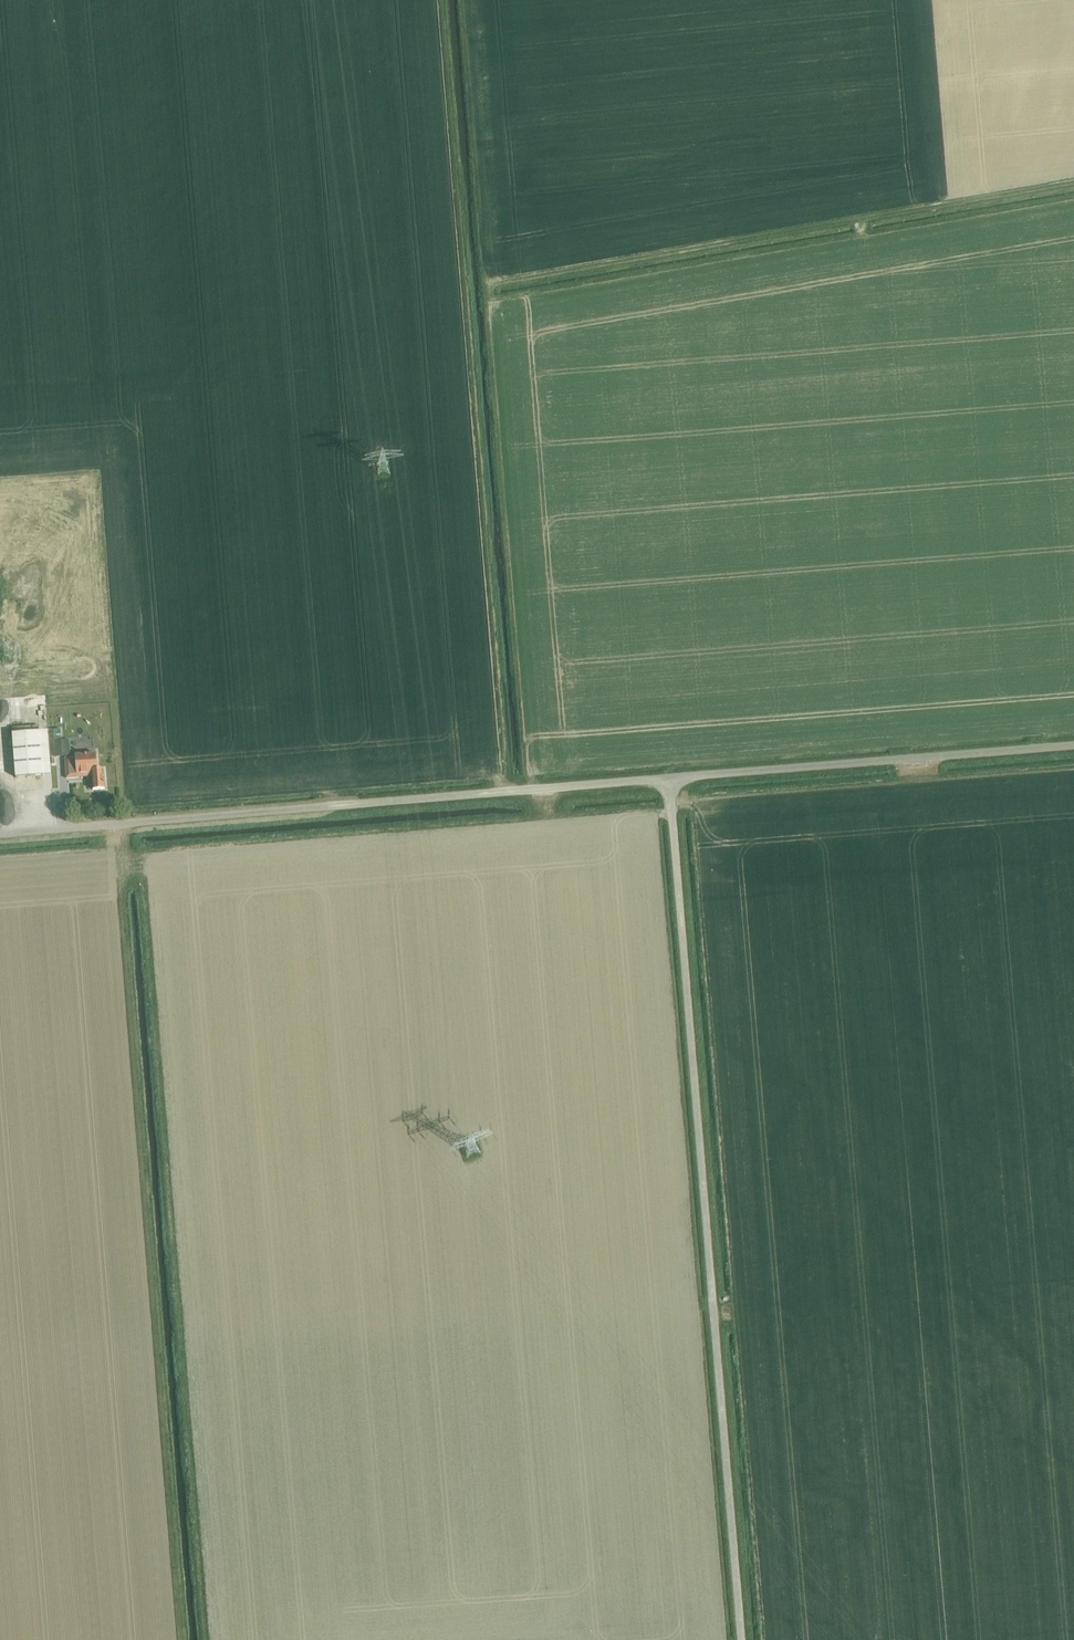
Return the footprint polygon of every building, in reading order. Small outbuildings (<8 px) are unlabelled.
[(43,776),(39,731),(12,733),(16,778),(43,776)] [(54,741),(55,758),(70,757),(69,740),(54,741)] [(65,759),(67,780),(78,779),(78,778),(92,777),(93,791),(105,790),(104,769),(97,769),(96,754),(76,755),(76,758),(65,759)]
